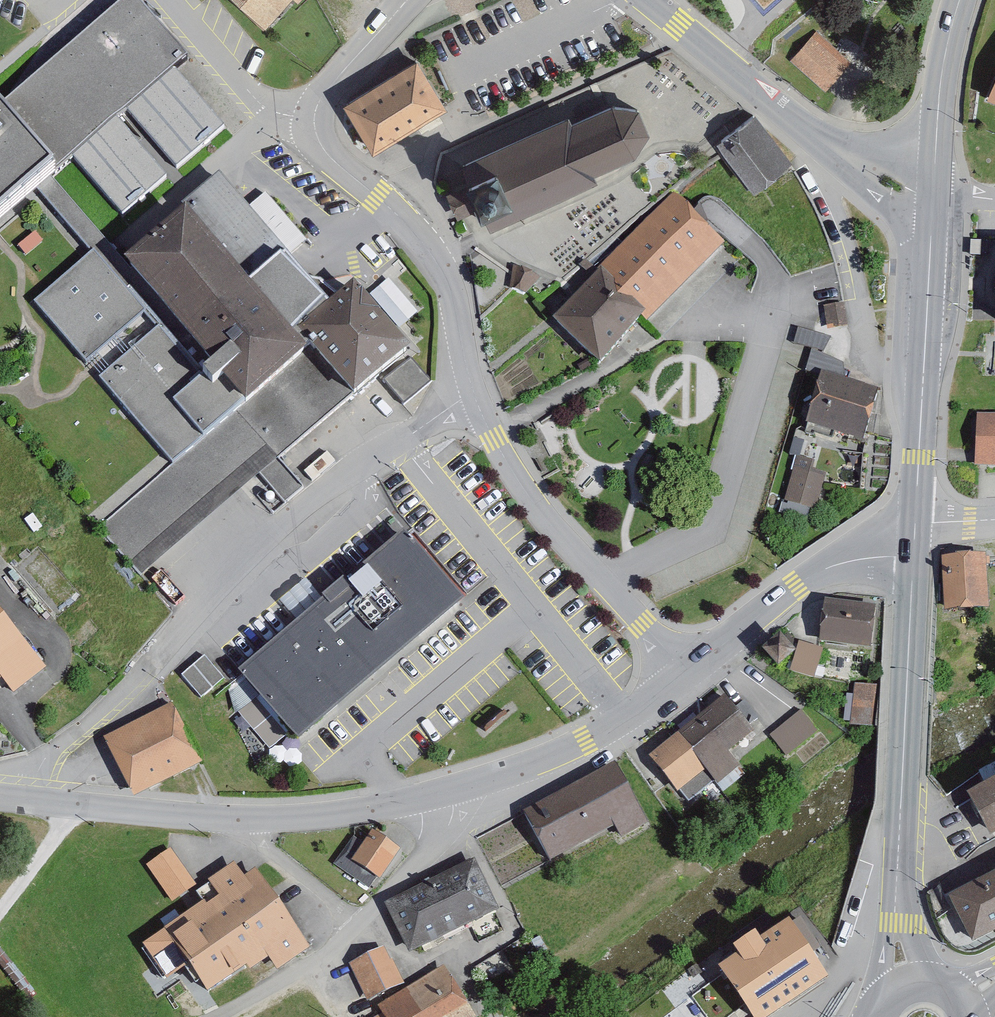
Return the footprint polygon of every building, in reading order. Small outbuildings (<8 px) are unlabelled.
[(42,202),(157,333),(99,384),(173,468),(100,532),(142,579),(258,478),(283,506),(301,490),(277,463),(354,396),(359,402),(380,384),(402,409),(431,384),(411,361),(418,355),(358,287),(307,331),(266,284),(292,262),(290,259),(307,245),(266,197),(249,212),(221,180),(184,212),(188,217),(128,269),(58,188),(66,181),(60,175),(72,164),(118,217),(238,113),(139,0),(120,0),(0,104),(0,106),(9,117),(0,124),(0,239),(42,202)] [(306,0),(231,0),(267,33),(295,2),(300,7),(306,0)] [(849,69),(812,39),(790,67),(827,97),(849,69)] [(448,110),(418,63),(347,107),(377,155),(448,110)] [(642,113),(616,111),(614,108),(575,125),(571,117),(461,165),(470,185),(449,194),(460,220),(482,211),(491,232),(604,183),(600,174),(638,158),(637,155),(651,136),(642,113)] [(467,181),(459,160),(530,132),(523,114),(434,149),(450,188),(467,181)] [(791,166),(754,119),(719,146),(756,193),(791,166)] [(725,252),(670,198),(596,273),(600,277),(554,323),(600,368),(649,319),(654,324),(725,252)] [(533,278),(519,274),(514,290),(527,295),(533,278)] [(826,310),(831,332),(847,328),(842,306),(826,310)] [(842,383),(846,371),(813,355),(806,376),(821,380),(807,427),(863,445),(879,394),(842,383)] [(979,420),(977,469),(994,470),(994,420),(979,420)] [(824,479),(794,471),(786,503),(815,510),(824,479)] [(464,609),(405,538),(241,677),(301,747),(464,609)] [(990,614),(988,559),(944,561),(947,616),(990,614)] [(870,653),(877,610),(827,603),(820,645),(870,653)] [(46,674),(0,615),(0,686),(14,674),(26,689),(46,674)] [(797,661),(783,644),(768,656),(783,673),(797,661)] [(822,653),(803,648),(796,675),(816,680),(822,653)] [(205,655),(182,674),(201,696),(224,677),(205,655)] [(872,728),(876,690),(854,687),(853,698),(847,698),(844,724),(872,728)] [(757,739),(725,702),(698,724),(694,718),(678,732),(681,735),(650,762),(689,807),(715,785),(720,791),(742,772),(732,760),(757,739)] [(202,760),(172,703),(105,736),(136,793),(202,760)] [(816,734),(800,715),(771,738),(787,758),(816,734)] [(650,829),(616,769),(525,820),(551,866),(616,830),(623,844),(650,829)] [(973,802),(994,840),(994,790),(973,802)] [(401,852),(371,834),(363,846),(353,840),(334,869),(368,890),(375,879),(381,883),(401,852)] [(174,844),(150,864),(179,900),(203,880),(174,844)] [(472,866),(388,908),(413,956),(497,914),(472,866)] [(310,951),(259,873),(246,881),(237,868),(210,886),(220,901),(207,909),(206,906),(162,935),(171,950),(176,947),(209,998),(269,959),(278,972),(310,951)] [(982,885),(981,884),(952,897),(975,944),(994,935),(994,879),(982,885)] [(791,927),(722,971),(752,1016),(774,1016),(827,983),(791,927)] [(400,988),(383,951),(350,966),(367,1003),(400,988)] [(442,970),(378,1010),(382,1016),(472,1016),(442,970)]
